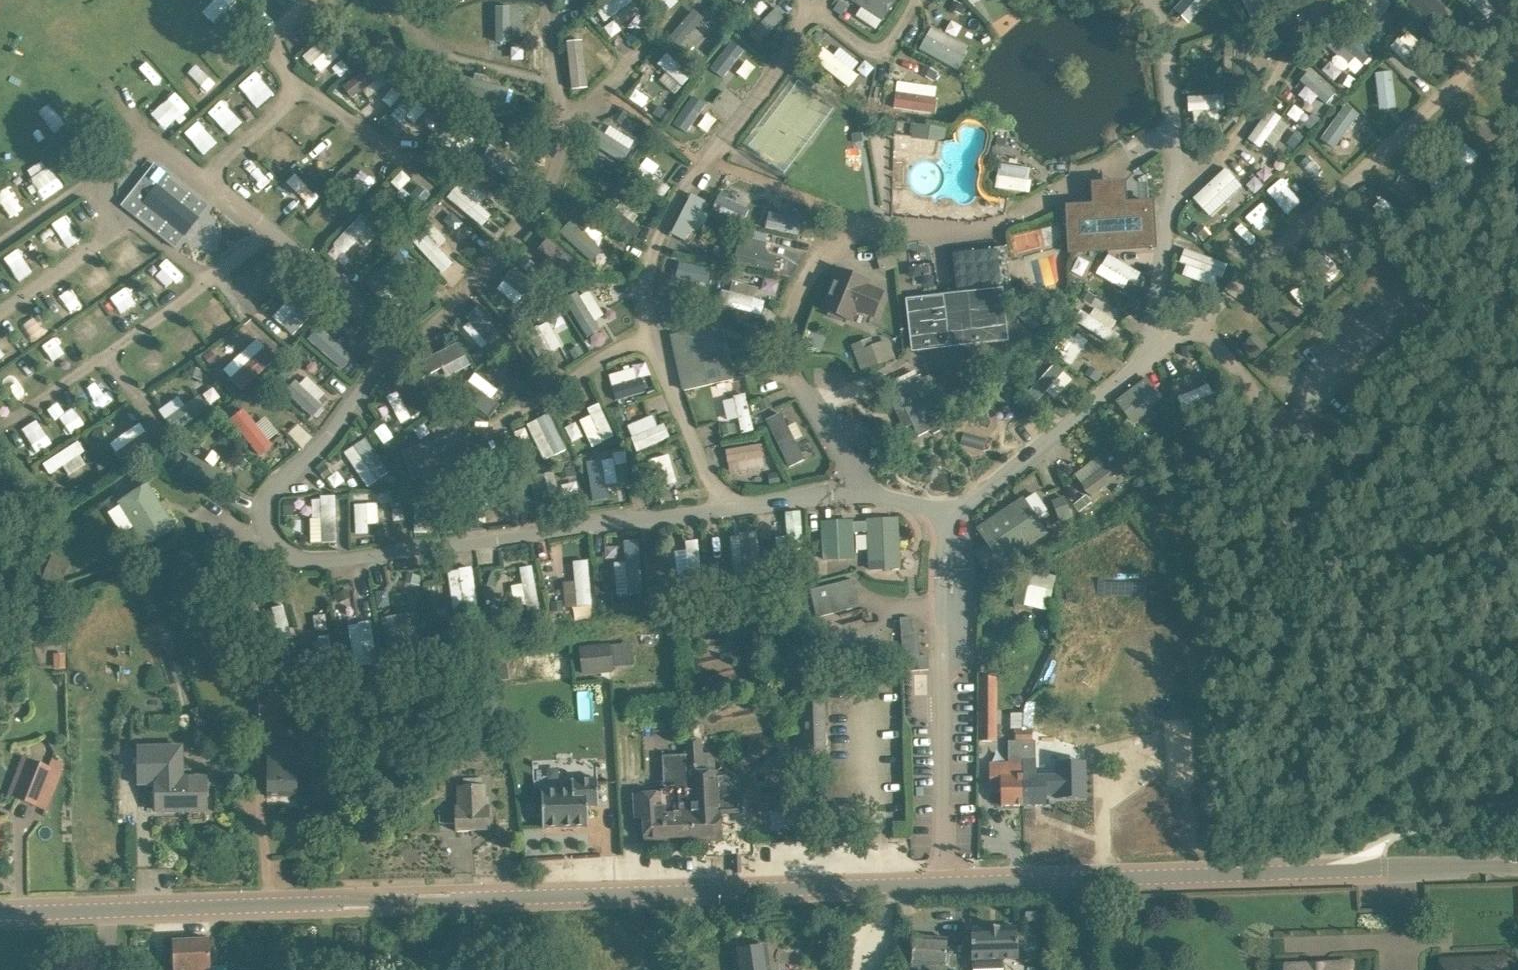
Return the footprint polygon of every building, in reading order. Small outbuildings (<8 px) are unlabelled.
[(659,10),(672,0),(652,0),(659,10)] [(881,29),(899,0),(853,0),(865,7),(859,16),(881,29)] [(1188,24),(1208,0),(1178,0),(1170,9),(1188,24)] [(1354,4),(1375,21),(1390,2),(1388,0),(1358,0),(1354,4)] [(1401,4),(1430,28),(1448,7),(1439,0),(1404,0),(1401,4)] [(688,49),(702,32),(697,28),(706,15),(696,7),(673,37),(688,49)] [(931,24),(919,48),(959,69),(971,44),(931,24)] [(595,25),(577,41),(601,66),(618,49),(595,25)] [(1343,65),(1352,55),(1361,64),(1370,54),(1344,30),(1326,49),(1343,65)] [(1410,54),(1404,37),(1393,41),(1399,57),(1410,54)] [(713,64),(727,76),(748,51),(734,39),(713,64)] [(319,40),(304,56),(323,72),(337,56),(319,40)] [(841,44),(827,60),(859,86),(872,70),(841,44)] [(1219,71),(1239,76),(1245,49),(1225,44),(1219,71)] [(685,85),(695,74),(670,51),(660,63),(685,85)] [(345,85),(355,98),(359,94),(374,113),(386,103),(380,96),(393,85),(373,62),(345,85)] [(1316,108),(1331,95),(1307,68),(1292,81),(1316,108)] [(1373,71),(1374,108),(1390,107),(1390,71),(1373,71)] [(673,72),(666,77),(676,93),(684,88),(673,72)] [(242,90),(258,106),(272,91),(256,76),(242,90)] [(383,99),(392,106),(402,93),(393,86),(383,99)] [(395,110),(413,125),(431,104),(414,89),(395,110)] [(662,102),(673,109),(681,95),(670,89),(662,102)] [(935,113),(937,96),(895,90),(893,107),(935,113)] [(1186,120),(1211,119),(1210,93),(1185,94),(1186,120)] [(232,94),(218,114),(237,127),(251,107),(232,94)] [(676,123),(691,132),(709,103),(694,94),(676,123)] [(1317,138),(1331,148),(1357,113),(1343,103),(1317,138)] [(1262,138),(1272,145),(1288,123),(1266,107),(1244,137),(1256,146),(1262,138)] [(912,121),(910,134),(946,140),(948,127),(912,121)] [(64,171),(75,167),(66,147),(55,151),(64,171)] [(1307,151),(1295,164),(1309,177),(1322,164),(1307,151)] [(28,190),(48,183),(40,162),(20,169),(28,190)] [(1000,163),(999,186),(1032,188),(1033,165),(1000,163)] [(153,165),(120,207),(173,250),(183,237),(185,239),(199,222),(197,220),(207,207),(153,165)] [(1226,167),(1196,190),(1211,210),(1241,187),(1226,167)] [(695,193),(670,231),(685,240),(709,202),(695,193)] [(476,222),(484,211),(459,194),(451,206),(476,222)] [(736,217),(742,201),(721,194),(716,210),(736,217)] [(1257,202),(1244,213),(1256,228),(1269,217),(1257,202)] [(1069,208),(1072,251),(1154,246),(1151,203),(1069,208)] [(775,209),(770,225),(801,235),(806,219),(775,209)] [(365,212),(332,241),(347,258),(380,229),(365,212)] [(575,218),(563,233),(588,255),(600,240),(575,218)] [(1021,251),(1043,245),(1038,229),(1016,235),(1021,251)] [(1219,243),(1233,256),(1246,242),(1233,229),(1219,243)] [(444,272),(457,259),(432,233),(419,245),(444,272)] [(538,249),(564,272),(576,258),(550,235),(538,249)] [(10,254),(21,270),(36,260),(26,244),(10,254)] [(1011,288),(1006,245),(961,251),(960,251),(959,252),(958,252),(958,253),(957,253),(957,254),(957,255),(956,255),(956,256),(956,257),(956,258),(956,259),(961,294),(1011,288)] [(792,275),(799,250),(786,246),(778,271),(792,275)] [(1214,283),(1222,261),(1181,246),(1173,268),(1214,283)] [(763,250),(758,264),(777,271),(782,257),(763,250)] [(404,251),(366,277),(382,300),(420,274),(404,251)] [(1124,290),(1136,270),(1106,252),(1094,272),(1124,290)] [(679,261),(677,287),(714,289),(716,264),(679,261)] [(514,266),(498,287),(518,303),(524,296),(531,302),(542,288),(514,266)] [(873,317),(883,290),(867,284),(869,280),(836,267),(819,309),(852,322),(857,311),(873,317)] [(739,279),(731,304),(762,315),(767,300),(756,297),(759,286),(739,279)] [(124,310),(138,305),(132,288),(118,293),(124,310)] [(276,316),(295,333),(315,310),(296,293),(276,316)] [(588,337),(603,329),(598,319),(607,314),(596,294),(572,306),(588,337)] [(1006,339),(1001,299),(962,303),(957,304),(956,297),(923,301),(922,300),(920,300),(921,301),(910,302),(916,350),(918,349),(918,351),(940,349),(940,347),(1006,339)] [(480,303),(462,315),(484,345),(502,333),(480,303)] [(1116,332),(1109,328),(1115,317),(1090,305),(1079,326),(1111,342),(1116,332)] [(684,390),(737,377),(723,320),(670,334),(684,390)] [(1053,350),(1071,362),(1087,339),(1069,327),(1053,350)] [(592,350),(610,340),(605,330),(587,339),(592,350)] [(1251,357),(1266,346),(1255,331),(1240,342),(1251,357)] [(361,362),(329,332),(317,345),(349,374),(361,362)] [(224,369),(244,389),(278,355),(259,335),(224,369)] [(891,338),(875,344),(872,337),(853,344),(863,371),(898,358),(891,338)] [(445,374),(471,364),(462,342),(436,352),(445,374)] [(605,373),(608,384),(649,374),(646,363),(605,373)] [(1042,396),(1064,371),(1056,363),(1033,388),(1042,396)] [(940,400),(948,397),(935,368),(903,382),(913,405),(904,409),(917,438),(951,424),(940,400)] [(1144,375),(1110,397),(1126,422),(1160,399),(1144,375)] [(386,388),(401,422),(423,412),(408,378),(386,388)] [(723,396),(725,419),(738,417),(739,431),(752,430),(749,394),(723,396)] [(180,395),(159,408),(165,417),(186,404),(180,395)] [(268,415),(260,422),(247,406),(232,418),(261,453),(284,434),(268,415)] [(601,407),(576,419),(589,447),(614,435),(601,407)] [(806,460),(804,450),(811,449),(804,419),(789,423),(786,411),(771,415),(784,465),(806,460)] [(549,412),(526,423),(544,459),(567,448),(549,412)] [(637,448),(667,437),(658,412),(628,424),(637,448)] [(110,442),(121,459),(153,438),(141,421),(110,442)] [(569,439),(581,435),(577,421),(565,424),(569,439)] [(454,431),(403,449),(414,478),(465,460),(454,431)] [(365,487),(389,474),(369,437),(345,450),(365,487)] [(762,442),(728,448),(732,472),(766,467),(762,442)] [(49,471),(64,463),(69,473),(88,462),(77,443),(44,461),(49,471)] [(1096,496),(1136,464),(1118,443),(1078,475),(1096,496)] [(221,489),(229,472),(191,454),(183,471),(221,489)] [(589,497),(617,496),(615,456),(587,457),(589,497)] [(124,533),(139,525),(148,543),(178,526),(155,483),(110,508),(124,533)] [(337,524),(337,494),(323,494),(323,508),(311,507),(311,516),(302,516),(302,540),(326,541),(326,524),(337,524)] [(1062,494),(1052,498),(1057,513),(1068,508),(1062,494)] [(987,570),(1009,556),(1045,532),(1023,500),(979,529),(990,545),(976,554),(987,570)] [(378,501),(352,503),(353,529),(380,528),(378,501)] [(392,519),(405,518),(404,503),(391,504),(392,519)] [(775,535),(776,558),(807,557),(805,510),(787,511),(787,535),(775,535)] [(868,531),(870,568),(891,567),(893,569),(898,569),(900,567),(900,561),(899,560),(897,519),(867,520),(867,521),(852,522),(852,521),(822,523),(823,559),(853,557),(852,532),(868,531)] [(762,571),(761,532),(733,533),(735,572),(762,571)] [(616,592),(644,591),(642,539),(628,539),(629,561),(615,562),(616,592)] [(703,580),(701,539),(688,540),(690,581),(703,580)] [(591,559),(576,560),(577,605),(593,605),(591,559)] [(514,583),(515,605),(538,604),(536,565),(520,566),(521,582),(514,583)] [(452,608),(480,606),(477,567),(449,568),(452,608)] [(1037,606),(1037,604),(1040,578),(1041,571),(1021,569),(1016,603),(1037,606)] [(810,590),(817,618),(860,607),(853,579),(810,590)] [(576,580),(563,581),(565,607),(578,606),(576,580)] [(388,651),(424,649),(421,612),(386,615),(388,651)] [(375,621),(351,624),(356,667),(380,664),(375,621)] [(37,624),(23,624),(24,638),(37,638),(37,624)] [(309,637),(312,662),(335,659),(332,634),(309,637)] [(611,667),(609,645),(580,647),(583,675),(612,672),(611,667)] [(65,653),(53,653),(53,667),(65,667),(65,653)] [(797,660),(778,669),(786,686),(805,677),(797,660)] [(979,741),(996,741),(996,677),(979,677),(979,741)] [(592,711),(591,690),(577,691),(579,712),(592,711)] [(260,717),(290,714),(288,691),(258,694),(260,717)] [(802,705),(803,730),(803,750),(825,749),(824,704),(802,705)] [(200,706),(191,709),(195,726),(204,724),(200,706)] [(1074,728),(1076,746),(1086,745),(1084,726),(1074,728)] [(1021,759),(1022,805),(1046,804),(1045,776),(1037,776),(1035,740),(1032,740),(1032,729),(1023,730),(1023,740),(1021,759)] [(1001,793),(1001,806),(1022,805),(1021,759),(1023,740),(1023,730),(1014,730),(1014,740),(1008,741),(1009,763),(989,764),(990,793),(1001,793)] [(688,754),(692,841),(722,840),(721,811),(739,810),(738,790),(723,776),(719,776),(718,770),(704,771),(703,739),(687,740),(687,748),(688,754)] [(269,741),(269,757),(269,796),(297,796),(296,741),(269,741)] [(206,810),(206,778),(183,779),(183,746),(139,747),(139,785),(140,785),(140,782),(156,782),(157,811),(206,810)] [(692,841),(688,754),(662,756),(663,792),(654,792),(647,792),(647,794),(635,795),(636,815),(644,815),(645,842),(692,841)] [(50,766),(30,759),(15,800),(35,808),(50,766)] [(599,805),(598,778),(572,779),(572,789),(541,790),(543,828),(589,826),(588,806),(599,805)] [(456,806),(456,822),(457,831),(458,831),(458,830),(488,829),(488,830),(490,830),(489,806),(485,806),(484,786),(458,787),(459,806),(456,806)] [(1016,925),(970,928),(973,969),(1003,968),(1003,959),(1018,958),(1016,925)] [(913,946),(911,969),(945,969),(947,938),(913,936),(913,946)] [(173,950),(174,969),(211,969),(210,938),(173,940),(173,950)] [(49,945),(49,957),(64,956),(63,944),(49,945)] [(735,960),(736,969),(770,969),(766,946),(734,950),(735,960)]
